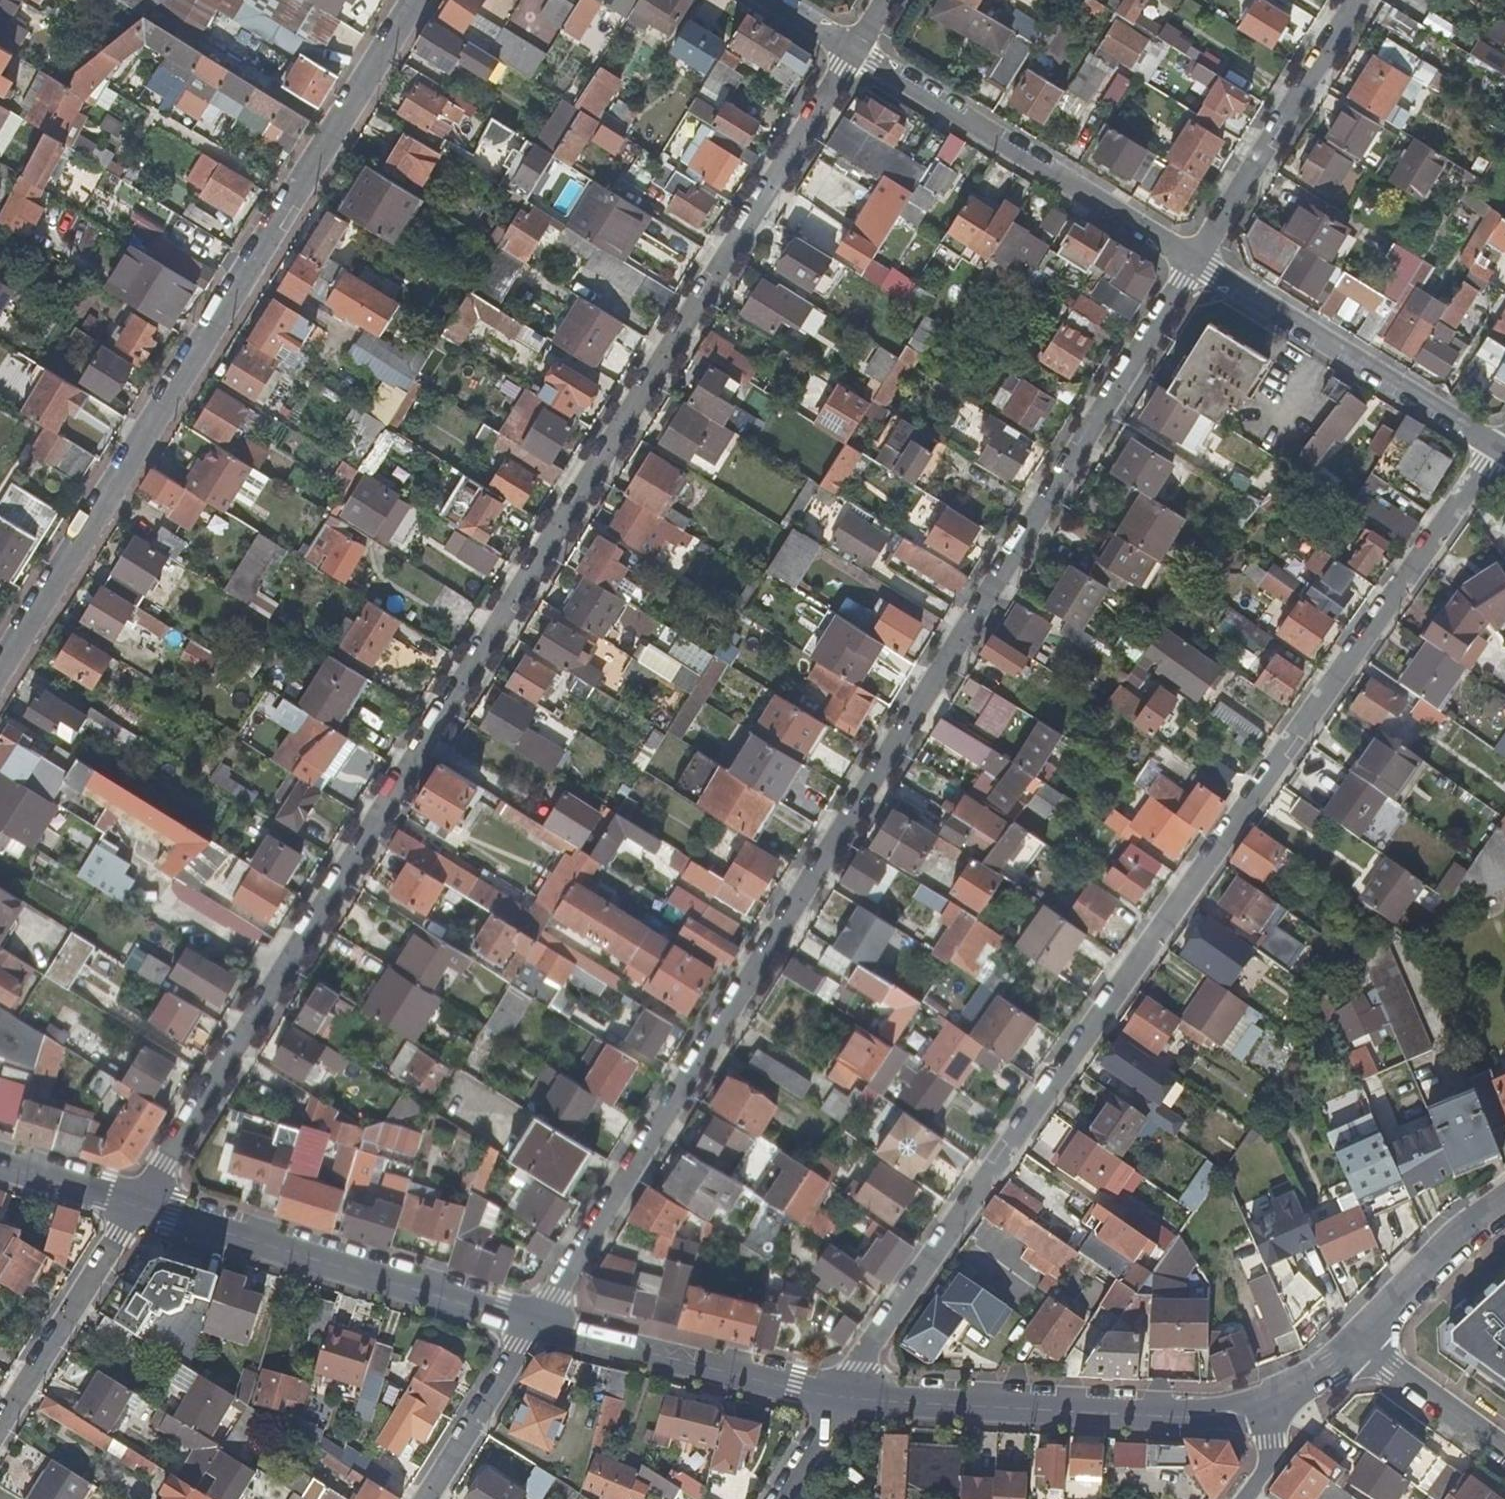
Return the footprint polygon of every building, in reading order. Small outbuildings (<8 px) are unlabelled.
[(21,0),(0,0),(0,36),(22,50),(32,33),(10,19),(17,9),(44,26),(50,17),(40,12),(21,0)] [(119,2),(144,17),(144,16),(164,0),(123,0),(119,2)] [(341,21),(334,17),(307,0),(164,0),(144,16),(193,47),(217,9),(272,42),(274,38),(298,52),(315,63),(341,21)] [(334,17),(344,0),(307,0),(334,17)] [(439,23),(488,54),(503,28),(477,12),(484,0),(453,0),(439,23)] [(563,28),(577,6),(567,0),(551,0),(542,14),(563,28)] [(628,17),(638,0),(580,0),(577,6),(563,28),(558,37),(563,40),(567,33),(579,41),(603,2),(628,17)] [(648,4),(656,9),(650,19),(671,32),(690,0),(651,0),(648,4)] [(1007,93),(1036,46),(1036,45),(977,8),(965,0),(937,0),(933,7),(936,9),(933,14),(998,51),(1002,46),(1005,48),(986,80),(1007,93)] [(1106,6),(1097,0),(1084,0),(1080,6),(1099,17),(1106,6)] [(1150,0),(1126,0),(1118,13),(1153,35),(1158,38),(1169,45),(1185,54),(1189,47),(1177,40),(1180,34),(1176,31),(1173,37),(1140,16),(1150,0)] [(1238,29),(1269,48),(1290,15),(1269,3),(1265,0),(1256,0),(1238,29)] [(1296,6),(1287,0),(1271,0),(1269,3),(1290,15),(1296,6)] [(1417,45),(1428,28),(1385,2),(1375,19),(1417,45)] [(43,8),(40,12),(50,17),(63,26),(69,16),(59,10),(43,8)] [(792,41),(747,14),(729,44),(773,71),(789,46),(792,41)] [(1006,24),(1037,44),(1042,35),(1011,15),(1006,24)] [(237,98),(233,104),(229,112),(237,116),(245,121),(253,108),(273,120),(285,127),(275,142),(291,152),(311,120),(193,47),(144,16),(144,17),(102,50),(76,71),(68,88),(45,132),(62,143),(70,147),(85,117),(75,112),(82,100),(83,97),(102,78),(105,75),(117,62),(145,41),(166,53),(183,64),(176,76),(185,81),(180,89),(188,93),(191,89),(210,101),(215,93),(219,87),(237,98)] [(1489,31),(1504,41),(1504,20),(1498,16),(1489,31)] [(1075,32),(1052,18),(1042,35),(1037,44),(1036,45),(1036,46),(1058,60),(1075,32)] [(1121,63),(1137,73),(1149,53),(1143,49),(1149,39),(1118,20),(1095,59),(1116,72),(1121,63)] [(472,47),(431,21),(413,50),(449,72),(463,49),(468,52),(472,47)] [(688,23),(671,52),(666,61),(677,67),(682,58),(704,72),(722,43),(688,23)] [(548,54),(504,27),(503,28),(488,54),(531,81),(548,54)] [(1387,37),(1376,55),(1410,76),(1412,77),(1436,92),(1447,75),(1439,70),(1440,69),(1387,37)] [(1145,83),(1169,45),(1158,38),(1149,53),(1137,73),(1134,77),(1145,83)] [(1480,41),(1471,55),(1504,76),(1504,57),(1480,41)] [(13,54),(0,45),(0,89),(11,96),(14,89),(10,86),(13,81),(1,73),(13,54)] [(806,57),(789,46),(773,71),(767,81),(763,89),(782,101),(806,64),(806,57)] [(1189,47),(1185,54),(1199,63),(1210,70),(1228,81),(1234,71),(1201,50),(1200,52),(1190,46),(1189,47)] [(741,60),(725,50),(718,61),(734,71),(741,60)] [(315,63),(298,52),(291,62),(297,66),(284,86),(318,108),(338,77),(315,63)] [(183,64),(166,53),(158,64),(176,76),(183,64)] [(1383,118),(1410,76),(1376,55),(1349,97),(1383,118)] [(1111,74),(1086,59),(1068,87),(1046,123),(1036,139),(1063,155),(1080,129),(1078,127),(1111,74)] [(734,91),(743,77),(734,71),(718,61),(709,76),(734,91)] [(1213,88),(1197,115),(1219,128),(1227,116),(1226,116),(1232,106),(1240,111),(1250,95),(1228,81),(1210,70),(1199,63),(1192,75),(1213,88)] [(452,122),(460,109),(465,102),(404,64),(398,74),(415,85),(399,112),(428,131),(439,114),(452,122)] [(1011,102),(1046,123),(1068,87),(1034,65),(1011,102)] [(596,118),(608,99),(603,96),(614,78),(601,70),(578,107),(596,118)] [(1117,108),(1133,80),(1119,72),(1103,100),(1117,108)] [(754,74),(750,81),(763,89),(767,81),(754,74)] [(24,104),(18,115),(45,132),(68,88),(49,76),(32,109),(24,104)] [(107,80),(102,78),(83,97),(82,100),(91,106),(107,80)] [(603,96),(608,99),(619,81),(614,78),(603,96)] [(215,93),(233,104),(237,98),(219,87),(215,93)] [(632,129),(642,111),(619,99),(609,117),(632,129)] [(719,114),(695,99),(687,112),(715,129),(744,147),(759,123),(726,103),(719,114)] [(863,102),(851,121),(881,140),(896,115),(871,100),(868,105),(863,102)] [(469,114),(474,107),(465,102),(460,109),(469,114)] [(10,110),(0,104),(0,126),(10,110)] [(1349,106),(1329,139),(1359,157),(1379,125),(1349,106)] [(616,145),(621,137),(615,133),(581,112),(553,157),(570,167),(594,128),(599,131),(597,133),(616,145)] [(861,265),(855,274),(861,277),(899,215),(928,169),(914,160),(881,140),(851,121),(843,116),(825,144),(882,180),(838,251),(861,265)] [(106,117),(99,127),(114,137),(121,126),(106,117)] [(507,165),(517,125),(488,118),(478,158),(507,165)] [(1191,121),(1168,158),(1200,177),(1223,141),(1191,121)] [(1098,156),(1141,183),(1152,165),(1158,155),(1106,123),(1099,134),(1108,139),(1098,156)] [(1468,171),(1469,171),(1482,179),(1496,155),(1500,148),(1504,141),(1504,134),(1492,126),(1481,142),(1487,146),(1478,160),(1476,158),(1468,171)] [(744,147),(715,129),(708,141),(707,140),(685,176),(690,179),(699,185),(703,179),(720,190),(739,160),(752,168),(759,157),(744,147)] [(933,129),(914,160),(928,169),(934,159),(936,156),(948,138),(933,129)] [(57,153),(62,143),(45,132),(40,142),(57,153)] [(406,134),(383,169),(401,180),(404,175),(420,185),(439,154),(406,134)] [(949,164),(962,141),(950,134),(948,138),(936,156),(949,164)] [(439,140),(436,146),(461,161),(467,150),(451,140),(448,146),(439,140)] [(1419,199),(1444,156),(1418,140),(1392,182),(1419,199)] [(57,153),(40,142),(22,176),(40,187),(57,153)] [(89,142),(81,154),(105,169),(105,168),(118,176),(123,168),(110,160),(113,155),(97,145),(96,146),(89,142)] [(1321,172),(1334,150),(1320,142),(1300,175),(1314,183),(1315,182),(1325,188),(1330,178),(1321,172)] [(513,182),(531,193),(553,157),(536,146),(513,182)] [(1344,156),(1334,150),(1321,172),(1330,178),(1344,156)] [(644,151),(629,176),(646,186),(661,161),(644,151)] [(187,181),(235,210),(251,183),(203,153),(187,181)] [(821,159),(800,192),(845,222),(867,190),(821,159)] [(947,178),(952,171),(934,159),(928,169),(899,215),(918,226),(935,197),(941,200),(953,181),(947,178)] [(686,185),(690,179),(685,176),(664,163),(652,181),(665,189),(671,179),(684,188),(683,190),(687,193),(684,198),(676,193),(665,211),(696,229),(713,202),(686,185)] [(1179,211),(1198,180),(1171,163),(1165,173),(1152,165),(1141,183),(1138,187),(1179,211)] [(392,242),(418,197),(370,167),(342,212),(392,242)] [(957,174),(952,171),(947,178),(953,181),(957,174)] [(1466,188),(1473,193),(1482,179),(1469,171),(1461,184),(1466,188)] [(2,221),(20,231),(41,189),(23,179),(2,221)] [(575,231),(618,258),(645,213),(602,186),(575,231)] [(968,243),(991,258),(1015,218),(1021,208),(1005,198),(995,214),(969,199),(949,231),(968,243)] [(618,258),(575,231),(553,218),(552,220),(535,210),(536,207),(526,201),(498,246),(523,262),(525,263),(548,226),(572,241),(569,247),(590,260),(587,266),(635,296),(639,290),(666,307),(675,293),(618,258)] [(1304,202),(1284,234),(1302,245),(1327,260),(1346,228),(1304,202)] [(211,225),(215,213),(188,205),(184,217),(211,225)] [(1468,246),(1480,253),(1489,238),(1502,216),(1502,215),(1491,207),(1468,246)] [(329,209),(302,254),(323,267),(327,259),(350,222),(329,209)] [(1437,210),(1411,253),(1422,259),(1448,217),(1437,210)] [(1504,248),(1504,219),(1502,216),(1489,238),(1504,248)] [(1036,241),(1040,234),(1015,218),(991,258),(990,259),(998,265),(1015,275),(1022,263),(1029,268),(1022,279),(1037,289),(1045,277),(1035,271),(1049,250),(1049,249),(1036,241)] [(1269,271),(1264,280),(1276,287),(1283,275),(1290,264),(1302,245),(1284,234),(1258,218),(1245,238),(1252,261),(1269,271)] [(1036,241),(1049,249),(1059,233),(1046,225),(1040,234),(1036,241)] [(1057,255),(1049,250),(1035,271),(1045,277),(1053,282),(1066,261),(1086,273),(1088,270),(1108,238),(1092,228),(1089,234),(1075,226),(1057,255)] [(968,243),(949,231),(940,245),(959,257),(968,243)] [(777,269),(811,291),(832,259),(797,238),(777,269)] [(1150,263),(1108,238),(1088,270),(1092,273),(1097,276),(1102,278),(1140,302),(1155,277),(1150,263)] [(1392,261),(1375,289),(1396,302),(1414,272),(1422,259),(1411,253),(1391,241),(1382,255),(1392,261)] [(1293,281),(1327,302),(1334,290),(1325,284),(1336,265),(1327,260),(1302,245),(1290,264),(1300,269),(1293,281)] [(495,306),(523,262),(498,246),(474,284),(470,291),(495,306)] [(166,324),(192,282),(168,267),(139,248),(112,291),(166,324)] [(171,261),(168,267),(192,282),(205,290),(214,276),(200,269),(202,266),(184,254),(177,265),(171,261)] [(381,334),(391,318),(329,279),(333,273),(323,267),(302,254),(280,288),(302,302),(309,290),(381,334)] [(842,275),(846,268),(832,259),(811,291),(822,298),(838,273),(842,275)] [(986,285),(998,265),(990,259),(977,280),(986,285)] [(1283,275),(1293,281),(1300,269),(1290,264),(1283,275)] [(1373,309),(1356,337),(1369,345),(1376,334),(1396,302),(1375,289),(1346,271),(1334,290),(1327,302),(1319,314),(1331,321),(1347,294),(1373,309)] [(1376,334),(1417,358),(1439,321),(1412,305),(1426,280),(1414,272),(1396,302),(1376,334)] [(462,277),(459,284),(470,291),(474,284),(462,277)] [(1091,295),(1130,318),(1140,302),(1102,278),(1091,295)] [(1460,363),(1467,350),(1463,347),(1459,353),(1454,350),(1445,345),(1479,288),(1464,279),(1439,321),(1417,358),(1445,376),(1455,360),(1460,363)] [(15,290),(0,281),(0,315),(15,290)] [(803,339),(821,312),(777,285),(775,289),(761,281),(740,315),(772,335),(779,324),(803,339)] [(538,352),(547,338),(495,306),(470,291),(449,325),(445,331),(462,341),(478,316),(514,339),(515,338),(538,352)] [(931,306),(910,293),(904,304),(925,317),(931,306)] [(601,348),(618,320),(575,294),(548,339),(594,368),(604,350),(601,348)] [(1069,378),(1100,327),(1097,325),(1070,309),(1049,296),(1040,309),(1063,324),(1040,361),(1069,378)] [(1104,313),(1078,296),(1070,309),(1097,325),(1104,313)] [(300,372),(311,355),(299,349),(314,323),(274,299),(249,340),(280,359),(300,372)] [(1489,337),(1504,346),(1504,311),(1489,337)] [(133,363),(140,367),(156,342),(148,337),(155,327),(136,316),(119,343),(120,344),(115,352),(133,363)] [(929,336),(936,324),(925,317),(921,322),(917,329),(929,336)] [(299,349),(311,355),(326,331),(314,323),(299,349)] [(1210,323),(1168,390),(1199,410),(1219,422),(1230,405),(1232,406),(1233,404),(1239,408),(1245,397),(1269,360),(1210,323)] [(112,398),(133,363),(115,352),(75,327),(68,339),(85,349),(74,367),(86,374),(82,380),(112,398)] [(929,336),(917,329),(898,360),(913,368),(921,355),(920,355),(931,337),(929,336)] [(367,330),(358,345),(408,376),(415,380),(436,346),(420,336),(408,355),(367,330)] [(714,363),(745,383),(753,370),(728,354),(732,349),(712,336),(709,342),(704,339),(696,352),(714,363)] [(1489,337),(1479,352),(1503,367),(1496,378),(1497,379),(1490,392),(1504,401),(1504,346),(1489,337)] [(1461,339),(1454,350),(1459,353),(1463,347),(1467,350),(1471,344),(1461,339)] [(256,400),(280,359),(249,340),(223,380),(256,400)] [(400,389),(408,376),(358,345),(350,358),(390,383),(400,389)] [(864,373),(882,385),(898,360),(880,348),(864,373)] [(711,367),(714,363),(696,352),(690,362),(707,373),(688,403),(705,414),(704,415),(726,429),(735,416),(713,402),(729,378),(711,367)] [(886,411),(913,368),(898,360),(882,385),(872,402),(886,411)] [(533,382),(530,389),(555,405),(569,414),(578,400),(586,405),(598,385),(559,361),(543,388),(533,382)] [(84,399),(78,395),(41,375),(16,416),(42,433),(46,427),(56,432),(62,416),(71,421),(84,399)] [(1013,396),(1021,382),(1010,375),(1002,389),(1013,396)] [(400,389),(390,383),(385,391),(401,401),(415,380),(408,376),(400,389)] [(1334,376),(1324,390),(1337,399),(1347,384),(1334,376)] [(393,429),(421,384),(415,380),(401,401),(386,425),(393,429)] [(835,435),(834,437),(845,445),(872,402),(840,382),(816,422),(835,435)] [(1013,396),(1002,389),(993,404),(1003,410),(1001,414),(1028,431),(1038,415),(1043,418),(1053,401),(1021,382),(1013,396)] [(1178,444),(1199,410),(1168,390),(1162,386),(1140,420),(1178,444)] [(551,412),(555,405),(530,389),(527,387),(499,433),(521,446),(523,444),(551,461),(573,425),(551,412)] [(216,391),(194,427),(226,446),(248,410),(216,391)] [(1366,406),(1347,393),(1338,404),(1299,456),(1312,466),(1326,448),(1325,447),(1333,437),(1339,442),(1366,406)] [(734,448),(741,438),(726,429),(704,415),(683,402),(658,442),(688,460),(702,437),(686,427),(690,421),(734,448)] [(343,422),(367,441),(382,424),(357,404),(343,422)] [(877,440),(885,445),(901,420),(892,415),(877,440)] [(1417,438),(1424,427),(1406,416),(1396,433),(1380,457),(1348,508),(1386,534),(1405,547),(1415,532),(1370,500),(1378,486),(1383,489),(1386,484),(1387,485),(1397,468),(1430,490),(1449,460),(1417,438)] [(1012,479),(1034,444),(994,419),(990,425),(997,430),(993,437),(999,440),(985,462),(1012,479)] [(910,485),(936,442),(901,420),(885,445),(888,447),(878,465),(910,485)] [(504,452),(556,484),(563,472),(521,446),(499,433),(483,423),(479,430),(501,444),(502,443),(507,447),(504,452)] [(1367,448),(1380,457),(1396,433),(1384,424),(1367,448)] [(80,483),(95,457),(56,432),(46,427),(42,433),(30,453),(80,483)] [(380,476),(397,433),(381,427),(364,470),(380,476)] [(958,455),(964,445),(949,436),(943,446),(945,447),(958,455)] [(1133,440),(1112,474),(1145,494),(1151,498),(1172,465),(1133,440)] [(246,441),(237,456),(258,469),(267,454),(246,441)] [(919,490),(945,447),(943,446),(936,442),(910,485),(911,485),(919,490)] [(832,495),(859,453),(845,445),(819,486),(832,495)] [(973,451),(964,445),(958,455),(966,461),(973,451)] [(243,473),(205,451),(181,492),(203,504),(221,514),(230,499),(243,473)] [(649,456),(625,496),(629,499),(682,532),(689,521),(672,511),(670,514),(666,512),(677,494),(672,492),(682,476),(649,456)] [(506,461),(490,487),(521,506),(537,479),(506,461)] [(338,471),(353,480),(358,471),(344,462),(338,471)] [(1281,462),(1250,501),(1251,501),(1259,506),(1289,467),(1281,462)] [(1321,467),(1310,481),(1331,496),(1341,482),(1321,467)] [(458,524),(482,484),(456,468),(431,508),(458,524)] [(145,471),(135,494),(164,511),(161,519),(188,533),(203,504),(181,492),(145,471)] [(353,480),(338,471),(332,481),(346,490),(353,480)] [(230,499),(249,511),(267,481),(243,473),(230,499)] [(379,488),(381,485),(367,476),(343,514),(374,533),(396,498),(379,488)] [(0,499),(0,515),(39,539),(58,509),(11,481),(0,499)] [(828,506),(834,496),(832,495),(819,486),(813,497),(828,506)] [(503,503),(484,491),(463,526),(486,540),(496,524),(492,522),(503,503)] [(1161,562),(1188,521),(1151,498),(1145,494),(1119,536),(1157,559),(1161,562)] [(684,547),(691,537),(682,532),(629,499),(609,530),(653,558),(667,536),(684,547)] [(1238,518),(1246,523),(1259,506),(1251,501),(1238,518)] [(979,529),(946,508),(924,542),(957,563),(979,529)] [(1383,539),(1386,534),(1348,508),(1338,524),(1365,542),(1351,563),(1367,574),(1375,562),(1379,565),(1384,557),(1380,555),(1389,543),(1383,539)] [(214,513),(203,536),(217,543),(228,520),(214,513)] [(848,514),(829,544),(868,568),(887,539),(848,514)] [(39,539),(0,515),(0,574),(13,582),(39,539)] [(331,517),(304,560),(318,569),(321,564),(316,561),(324,549),(331,554),(323,569),(346,583),(367,548),(357,542),(360,538),(346,530),(342,537),(334,533),(340,523),(331,517)] [(161,526),(150,544),(175,559),(186,541),(161,526)] [(1497,541),(1504,546),(1504,527),(1497,541)] [(792,587),(818,545),(792,530),(790,533),(766,571),(792,587)] [(245,602),(281,546),(259,532),(247,551),(223,589),(245,602)] [(1138,588),(1157,559),(1119,536),(1114,533),(1096,562),(1082,553),(1074,566),(1109,588),(1120,595),(1129,582),(1138,588)] [(610,568),(612,565),(607,561),(616,547),(616,546),(598,535),(577,572),(586,577),(612,593),(616,587),(622,576),(610,568)] [(134,537),(104,586),(138,607),(168,558),(134,537)] [(897,555),(905,559),(914,545),(906,540),(897,555)] [(489,573),(499,557),(472,541),(462,557),(489,573)] [(903,562),(957,596),(968,579),(914,545),(905,559),(903,562)] [(607,561),(612,565),(621,550),(616,547),(607,561)] [(1342,592),(1356,573),(1318,547),(1305,565),(1325,579),(1315,593),(1279,569),(1274,577),(1295,592),(1303,597),(1326,613),(1328,609),(1338,615),(1350,598),(1342,592)] [(1246,573),(1261,583),(1268,573),(1253,563),(1246,573)] [(1504,569),(1504,564),(1504,563),(1479,580),(1482,584),(1504,569)] [(1083,630),(1109,588),(1074,566),(1071,565),(1045,607),(1083,630)] [(1504,626),(1504,569),(1482,584),(1479,580),(1458,594),(1459,595),(1488,623),(1494,630),(1496,632),(1504,626)] [(1290,599),(1295,592),(1274,577),(1268,573),(1261,583),(1288,602),(1290,599)] [(579,595),(565,617),(600,638),(624,601),(612,593),(586,577),(576,594),(579,595)] [(623,591),(616,587),(612,593),(624,601),(632,605),(641,591),(628,583),(623,591)] [(164,640),(172,627),(138,607),(104,586),(83,620),(113,639),(131,611),(141,617),(137,623),(164,640)] [(1298,605),(1303,597),(1295,592),(1290,599),(1298,605)] [(1460,665),(1488,623),(1459,595),(1447,614),(1443,612),(1423,641),(1429,645),(1460,665)] [(1320,641),(1335,619),(1326,613),(1303,597),(1298,605),(1279,632),(1311,654),(1312,653),(1315,655),(1323,643),(1320,641)] [(880,599),(863,627),(903,653),(920,624),(880,599)] [(373,665),(401,620),(370,601),(342,645),(373,665)] [(1018,603),(998,636),(1025,652),(1045,620),(1018,603)] [(1269,649),(1276,639),(1234,610),(1222,627),(1257,651),(1262,644),(1269,649)] [(855,685),(881,643),(841,618),(815,660),(818,662),(855,685)] [(568,669),(566,671),(571,674),(593,688),(594,688),(600,680),(595,677),(598,672),(583,664),(595,644),(553,619),(535,649),(568,669)] [(1467,670),(1494,630),(1488,623),(1460,665),(1465,669),(1467,670)] [(1504,632),(1504,626),(1496,632),(1499,635),(1504,632)] [(1220,667),(1164,629),(1144,654),(1160,665),(1157,670),(1194,696),(1202,685),(1214,685),(1223,673),(1220,667)] [(1140,657),(1147,640),(1123,630),(1116,647),(1140,657)] [(111,656),(75,633),(57,663),(93,685),(111,656)] [(993,636),(982,653),(1017,675),(1028,658),(993,636)] [(740,646),(725,638),(714,656),(728,665),(740,646)] [(209,672),(219,657),(194,641),(184,657),(209,672)] [(1436,711),(1465,669),(1460,665),(1429,645),(1401,687),(1420,700),(1436,711)] [(648,646),(638,662),(657,673),(690,694),(700,678),(648,646)] [(335,728),(367,678),(328,654),(297,704),(333,727),(335,728)] [(1257,685),(1283,703),(1304,672),(1279,654),(1257,685)] [(525,655),(506,686),(535,704),(542,694),(546,697),(555,682),(551,679),(555,673),(525,655)] [(706,704),(729,666),(728,665),(714,656),(700,678),(690,694),(706,704)] [(645,691),(657,673),(638,662),(632,658),(621,676),(645,691)] [(852,732),(874,697),(855,685),(818,662),(813,670),(824,676),(819,684),(828,689),(833,681),(842,687),(824,715),(852,732)] [(124,663),(114,679),(136,693),(147,677),(124,663)] [(824,676),(813,670),(808,678),(819,684),(824,676)] [(586,698),(593,688),(571,674),(565,685),(586,698)] [(502,693),(506,686),(493,679),(488,687),(501,695),(480,729),(527,758),(533,749),(531,748),(537,737),(525,729),(535,713),(502,693)] [(971,679),(961,703),(983,712),(993,688),(971,679)] [(1405,705),(1372,681),(1352,711),(1378,729),(1388,715),(1395,720),(1405,705)] [(1161,688),(1146,709),(1136,722),(1152,733),(1177,699),(1161,688)] [(128,748),(137,734),(117,722),(92,707),(87,716),(47,691),(41,700),(37,698),(27,714),(55,730),(56,729),(73,740),(84,721),(128,748)] [(810,757),(831,724),(778,691),(757,725),(810,757)] [(999,738),(1019,706),(995,691),(975,724),(999,738)] [(682,742),(706,704),(690,694),(666,733),(682,742)] [(1115,708),(1136,722),(1146,709),(1124,695),(1115,708)] [(1439,729),(1447,718),(1436,711),(1420,700),(1410,715),(1415,719),(1417,715),(1439,729)] [(1220,702),(1211,715),(1253,745),(1262,731),(1220,702)] [(1036,793),(1044,781),(941,717),(930,735),(1004,781),(993,795),(975,784),(969,793),(987,804),(990,799),(1008,811),(1005,815),(1015,821),(1026,806),(1017,799),(1026,787),(1036,793)] [(97,768),(59,744),(50,759),(29,743),(32,738),(10,724),(1,740),(4,742),(0,749),(0,767),(6,771),(55,801),(56,802),(84,790),(97,768)] [(220,736),(233,744),(233,745),(237,738),(240,733),(227,725),(220,736)] [(325,769),(348,736),(335,728),(333,727),(304,755),(299,761),(288,755),(282,765),(292,772),(304,779),(313,784),(323,768),(325,769)] [(1504,757),(1504,729),(1496,754),(1504,757)] [(1383,734),(1354,776),(1387,799),(1393,803),(1423,761),(1383,734)] [(792,758),(760,738),(736,776),(768,796),(792,758)] [(750,837),(773,799),(768,796),(736,776),(696,751),(672,789),(750,837)] [(1212,758),(1203,771),(1225,787),(1235,774),(1212,758)] [(237,769),(222,760),(210,779),(224,788),(231,779),(237,769)] [(442,823),(438,829),(448,835),(467,804),(474,808),(485,791),(441,764),(415,806),(433,817),(442,823)] [(97,768),(84,790),(108,805),(170,843),(157,864),(175,875),(213,840),(212,839),(97,768)] [(6,771),(0,781),(0,797),(42,822),(55,801),(6,771)] [(303,780),(304,779),(292,772),(279,796),(289,802),(281,817),(299,828),(322,792),(303,780)] [(1359,840),(1387,799),(1354,776),(1353,775),(1325,817),(1359,840)] [(1160,776),(1148,794),(1154,798),(1158,801),(1196,827),(1205,833),(1226,802),(1201,785),(1193,798),(1160,776)] [(259,796),(231,779),(224,788),(239,797),(252,806),(259,796)] [(1046,816),(1062,794),(1048,784),(1045,782),(1028,804),(1046,816)] [(566,793),(545,828),(578,849),(600,813),(566,793)] [(950,795),(942,807),(954,815),(976,828),(978,825),(996,834),(1005,819),(965,795),(961,802),(950,795)] [(901,796),(894,807),(914,820),(922,809),(901,796)] [(29,844),(42,822),(0,797),(0,826),(29,844)] [(1175,857),(1196,827),(1158,801),(1154,798),(1134,825),(1115,813),(1107,825),(1134,845),(1142,833),(1175,857)] [(990,799),(987,804),(1005,815),(1008,811),(990,799)] [(1314,834),(1325,817),(1299,799),(1288,815),(1314,834)] [(574,858),(580,850),(578,849),(545,828),(502,802),(497,811),(567,854),(574,858)] [(964,861),(969,852),(941,836),(937,833),(936,835),(893,808),(871,844),(915,870),(932,841),(964,861)] [(656,852),(662,841),(616,813),(589,856),(601,862),(605,865),(625,833),(656,852)] [(967,839),(990,853),(998,842),(976,828),(954,815),(943,832),(964,845),(967,839)] [(442,823),(433,817),(425,829),(434,835),(438,829),(442,823)] [(998,871),(1028,830),(1015,821),(998,842),(990,853),(984,861),(998,871)] [(1504,878),(1504,832),(1502,824),(1477,860),(1467,873),(1478,901),(1494,894),(1491,885),(1504,878)] [(574,858),(567,854),(531,911),(400,829),(389,848),(410,861),(444,882),(493,913),(537,940),(542,931),(552,915),(589,856),(580,850),(574,858)] [(1263,886),(1287,851),(1255,829),(1230,864),(1263,886)] [(1012,881),(1041,839),(1028,830),(998,871),(1006,877),(1012,881)] [(272,834),(256,860),(253,865),(256,867),(284,884),(303,853),(272,834)] [(198,890),(232,851),(213,840),(175,875),(188,884),(198,890)] [(130,863),(97,843),(78,874),(100,888),(120,901),(134,879),(124,872),(130,863)] [(739,882),(736,887),(755,899),(778,863),(745,843),(726,873),(739,882)] [(1136,900),(1162,864),(1136,846),(1119,870),(1115,867),(1113,871),(1105,866),(1100,873),(1107,878),(1106,880),(1136,900)] [(874,881),(885,863),(862,849),(842,880),(865,894),(874,881)] [(951,890),(983,911),(1006,877),(998,871),(984,861),(974,855),(951,890)] [(253,865),(256,860),(250,856),(247,861),(253,865)] [(720,959),(728,965),(739,948),(728,941),(689,917),(672,945),(583,889),(601,862),(589,856),(552,915),(628,962),(622,972),(635,980),(642,970),(650,976),(644,985),(644,986),(687,1013),(720,959)] [(1299,875),(1306,864),(1295,857),(1288,867),(1299,875)] [(255,869),(256,867),(253,865),(247,861),(244,859),(226,886),(240,894),(236,901),(269,921),(288,890),(255,869)] [(746,914),(755,899),(736,887),(692,859),(682,875),(746,914)] [(1379,863),(1371,859),(1355,892),(1363,896),(1379,863)] [(1379,878),(1362,903),(1392,924),(1409,899),(1413,902),(1424,885),(1387,859),(1376,876),(1379,878)] [(426,912),(444,882),(410,861),(391,891),(426,912)] [(1440,890),(1453,897),(1468,870),(1454,862),(1440,890)] [(889,865),(885,863),(874,881),(878,883),(889,865)] [(1256,939),(1279,906),(1274,903),(1265,897),(1239,879),(1219,907),(1245,924),(1241,929),(1256,939)] [(1092,882),(1080,900),(1069,915),(1096,935),(1120,900),(1102,887),(1102,888),(1092,882)] [(933,901),(938,893),(923,883),(918,891),(933,901)] [(220,921),(228,908),(198,890),(188,884),(181,897),(220,921)] [(25,903),(0,887),(0,944),(25,903)] [(675,887),(665,902),(689,917),(728,941),(738,925),(675,887)] [(1062,910),(1069,915),(1080,900),(1072,896),(1062,910)] [(954,920),(934,951),(950,961),(950,959),(978,918),(951,901),(943,913),(954,920)] [(1058,974),(1068,959),(1065,957),(1083,931),(1047,906),(1018,946),(1058,974)] [(519,947),(528,953),(537,940),(493,913),(473,946),(501,963),(513,944),(519,947)] [(1298,940),(1308,926),(1293,916),(1284,930),(1298,940)] [(997,948),(1005,937),(979,919),(965,939),(969,941),(965,948),(961,945),(953,958),(979,976),(986,966),(976,960),(987,942),(997,948)] [(1243,971),(1256,951),(1231,934),(1230,937),(1208,922),(1184,956),(1206,971),(1218,954),(1243,971)] [(414,923),(387,966),(392,969),(404,948),(409,952),(423,929),(414,923)] [(446,965),(458,972),(468,956),(423,929),(409,952),(404,948),(392,969),(429,992),(446,965)] [(622,981),(542,931),(537,940),(560,954),(574,963),(592,974),(607,984),(616,990),(622,981)] [(1073,953),(1087,934),(1083,931),(1065,957),(1068,959),(1073,962),(1077,956),(1073,953)] [(84,964),(95,946),(72,932),(46,974),(69,989),(81,969),(86,972),(90,967),(84,964)] [(207,958),(208,955),(183,939),(176,951),(201,967),(190,985),(221,1004),(237,977),(207,958)] [(1431,1050),(1385,939),(1366,965),(1377,990),(1396,1037),(1406,1060),(1431,1050)] [(557,959),(560,954),(537,940),(528,953),(511,981),(510,983),(531,996),(548,1006),(556,993),(531,978),(537,968),(546,973),(544,977),(560,986),(567,974),(571,968),(557,959)] [(836,969),(845,953),(831,944),(821,960),(836,969)] [(35,967),(0,946),(0,997),(17,1008),(24,997),(19,994),(35,967)] [(137,946),(125,965),(159,986),(170,967),(137,946)] [(528,953),(519,947),(501,976),(511,981),(528,953)] [(860,962),(868,968),(874,958),(861,950),(855,960),(859,962),(860,962)] [(897,984),(923,1000),(950,961),(934,951),(914,981),(903,974),(897,984)] [(330,954),(315,979),(327,987),(342,962),(330,954)] [(571,968),(574,963),(560,954),(557,959),(571,968)] [(823,977),(792,957),(783,973),(820,996),(824,991),(817,987),(823,977)] [(898,1009),(882,1035),(894,1042),(921,1000),(868,968),(860,962),(859,962),(848,979),(898,1009)] [(585,986),(592,974),(574,963),(571,968),(567,974),(585,986)] [(441,999),(458,972),(446,965),(429,992),(441,999)] [(635,980),(644,985),(650,976),(642,970),(635,980)] [(600,995),(607,984),(592,974),(585,986),(600,995)] [(1220,1045),(1247,1006),(1210,980),(1182,1020),(1184,1021),(1210,1038),(1220,1045)] [(937,982),(924,1000),(947,1015),(959,996),(937,982)] [(506,1038),(531,996),(510,983),(484,1025),(506,1038)] [(319,984),(297,1020),(318,1034),(331,1013),(327,1010),(336,994),(319,984)] [(1009,1062),(1037,1021),(987,985),(968,1013),(982,1024),(973,1037),(979,1041),(1004,1059),(1009,1062)] [(1377,1045),(1396,1037),(1377,990),(1337,1014),(1349,1041),(1371,1032),(1377,1045)] [(188,1030),(199,1011),(168,991),(150,1021),(181,1040),(188,1030)] [(620,1022),(631,1005),(634,1000),(622,993),(609,1015),(620,1022)] [(654,1058),(674,1025),(634,1000),(631,1005),(643,1013),(626,1041),(654,1058)] [(1329,1000),(1300,1042),(1309,1048),(1330,1017),(1338,1006),(1329,1000)] [(1204,1047),(1208,1040),(1183,1023),(1182,1024),(1149,1001),(1126,1035),(1159,1058),(1178,1029),(1204,1047)] [(406,1006),(394,1028),(437,1055),(450,1034),(406,1006)] [(203,1013),(199,1011),(188,1030),(191,1032),(203,1013)] [(1184,1021),(1183,1023),(1208,1040),(1210,1038),(1184,1021)] [(994,1073),(1004,1059),(979,1041),(973,1037),(954,1023),(925,1064),(954,1085),(969,1064),(965,1061),(970,1054),(981,1062),(980,1063),(994,1073)] [(871,1055),(883,1062),(893,1046),(862,1027),(830,1077),(845,1086),(855,1070),(859,1073),(871,1055)] [(21,1050),(38,1060),(45,1034),(35,1028),(21,1050)] [(338,1070),(345,1058),(325,1045),(323,1047),(294,1029),(274,1061),(304,1079),(319,1054),(326,1058),(324,1062),(338,1070)] [(48,1097),(63,1045),(45,1034),(38,1060),(31,1085),(27,1098),(46,1104),(48,1097)] [(1121,1041),(1103,1066),(1134,1088),(1139,1080),(1146,1085),(1141,1093),(1161,1106),(1178,1081),(1121,1041)] [(612,1105),(639,1062),(609,1043),(582,1086),(612,1105)] [(879,1092),(906,1051),(896,1044),(869,1085),(879,1092)] [(147,1046),(126,1080),(153,1097),(174,1063),(147,1046)] [(759,1049),(749,1064),(804,1098),(813,1085),(759,1049)] [(418,1051),(406,1071),(422,1082),(419,1088),(431,1095),(447,1068),(418,1051)] [(1363,1051),(1348,1057),(1365,1094),(1379,1088),(1363,1051)] [(934,1114),(954,1085),(925,1064),(923,1063),(915,1074),(906,1068),(898,1080),(907,1086),(903,1093),(934,1114)] [(101,1102),(116,1078),(99,1068),(85,1092),(99,1100),(101,1102)] [(594,1114),(603,1100),(561,1074),(542,1105),(578,1128),(586,1116),(589,1111),(594,1114)] [(730,1075),(712,1105),(758,1134),(777,1105),(730,1075)] [(1492,1133),(1504,1128),(1504,1080),(1496,1083),(1494,1076),(1472,1084),(1476,1094),(1492,1133)] [(19,1126),(27,1098),(31,1085),(4,1077),(0,1089),(0,1120),(19,1126)] [(131,1099),(127,1106),(106,1139),(95,1135),(102,1122),(93,1119),(82,1154),(122,1166),(137,1160),(168,1110),(120,1081),(115,1089),(131,1099)] [(131,1099),(115,1089),(112,1094),(117,1097),(116,1099),(127,1106),(131,1099)] [(836,1089),(822,1109),(843,1122),(856,1102),(836,1089)] [(1476,1094),(1424,1116),(1429,1128),(1451,1180),(1503,1157),(1492,1133),(1476,1094)] [(336,1120),(338,1112),(311,1095),(305,1117),(321,1122),(321,1123),(331,1126),(327,1139),(347,1144),(353,1125),(336,1120)] [(93,1118),(78,1114),(58,1107),(59,1101),(48,1097),(46,1104),(27,1098),(19,1126),(16,1134),(82,1154),(93,1119),(93,1118)] [(1116,1099),(1088,1139),(1119,1160),(1147,1120),(1116,1099)] [(1178,1135),(1187,1120),(1162,1105),(1153,1121),(1178,1135)] [(78,1114),(93,1118),(95,1113),(80,1109),(78,1114)] [(594,1114),(589,1111),(586,1116),(591,1119),(594,1114)] [(882,1155),(914,1178),(923,1167),(943,1138),(910,1115),(882,1155)] [(1365,1218),(1411,1197),(1388,1145),(1374,1115),(1328,1136),(1350,1186),(1365,1218)] [(718,1116),(698,1147),(715,1158),(734,1126),(718,1116)] [(564,1193),(591,1150),(537,1117),(510,1160),(555,1188),(564,1193)] [(418,1134),(383,1123),(366,1127),(362,1138),(412,1153),(418,1134)] [(276,1141),(296,1147),(298,1139),(301,1130),(280,1124),(276,1141)] [(1429,1128),(1388,1145),(1411,1197),(1451,1180),(1429,1128)] [(1057,1170),(1082,1135),(1074,1130),(1054,1159),(1057,1161),(1053,1167),(1057,1170)] [(296,1147),(276,1141),(240,1131),(228,1172),(283,1189),(296,1147)] [(1121,1186),(1133,1170),(1119,1160),(1088,1139),(1082,1135),(1057,1170),(1075,1182),(1079,1177),(1112,1200),(1121,1186)] [(317,1144),(298,1139),(296,1147),(283,1189),(276,1214),(333,1231),(345,1191),(311,1181),(317,1161),(313,1161),(317,1144)] [(482,1197),(495,1150),(484,1144),(471,1190),(482,1197)] [(1034,1145),(1026,1157),(1049,1173),(1053,1167),(1057,1161),(1054,1159),(1034,1145)] [(339,1171),(350,1175),(357,1151),(346,1148),(339,1171)] [(370,1152),(358,1148),(357,1151),(350,1175),(346,1187),(359,1190),(370,1152)] [(710,1215),(733,1177),(688,1150),(665,1187),(710,1215)] [(786,1168),(767,1198),(771,1200),(785,1209),(812,1168),(783,1150),(775,1162),(786,1168)] [(506,1160),(499,1175),(518,1185),(526,1170),(506,1160)] [(745,1161),(735,1178),(741,1182),(752,1164),(745,1161)] [(883,1161),(856,1199),(892,1224),(918,1186),(883,1161)] [(1211,1164),(1183,1204),(1195,1212),(1223,1172),(1211,1164)] [(808,1213),(829,1180),(812,1168),(785,1209),(791,1213),(802,1221),(808,1213)] [(382,1184),(407,1191),(410,1182),(385,1174),(382,1184)] [(441,1191),(410,1182),(407,1191),(407,1194),(423,1198),(420,1205),(435,1209),(438,1199),(441,1191)] [(515,1212),(549,1233),(571,1197),(564,1193),(555,1188),(552,1193),(534,1182),(515,1212)] [(407,1191),(382,1184),(375,1209),(349,1202),(340,1233),(391,1249),(397,1225),(407,1194),(407,1191)] [(690,1224),(702,1230),(705,1219),(650,1185),(629,1220),(654,1228),(659,1215),(679,1226),(684,1216),(692,1220),(690,1224)] [(1130,1192),(1121,1186),(1112,1200),(1121,1206),(1130,1192)] [(1328,1266),(1377,1244),(1365,1218),(1350,1186),(1336,1192),(1346,1216),(1312,1231),(1319,1247),(1328,1266)] [(996,1199),(1026,1219),(1036,1205),(1013,1189),(1011,1191),(1005,1187),(996,1199)] [(478,1226),(486,1200),(482,1197),(471,1190),(465,1208),(455,1243),(448,1266),(503,1283),(514,1254),(500,1248),(499,1250),(493,1248),(492,1252),(483,1249),(491,1233),(478,1226)] [(465,1208),(438,1199),(435,1209),(420,1205),(423,1198),(407,1194),(397,1225),(455,1243),(465,1208)] [(1056,1265),(1068,1273),(1081,1256),(1026,1219),(996,1199),(983,1219),(1001,1231),(1003,1229),(1056,1265)] [(491,1233),(500,1208),(486,1200),(478,1226),(491,1233)] [(751,1226),(742,1241),(773,1260),(785,1209),(771,1200),(755,1228),(751,1226)] [(834,1236),(848,1216),(827,1202),(814,1222),(834,1236)] [(1270,1275),(1279,1295),(1294,1279),(1287,1262),(1319,1247),(1312,1231),(1299,1203),(1248,1225),(1270,1275)] [(1102,1235),(1086,1259),(1119,1281),(1138,1294),(1166,1254),(1097,1206),(1085,1224),(1102,1235)] [(80,1215),(59,1209),(46,1255),(47,1256),(65,1267),(80,1215)] [(779,1265),(791,1213),(785,1209),(773,1260),(779,1265)] [(816,1218),(808,1213),(802,1221),(811,1227),(816,1218)] [(698,1285),(710,1232),(713,1223),(705,1219),(702,1230),(699,1243),(687,1294),(680,1323),(754,1341),(767,1287),(769,1277),(757,1275),(751,1300),(710,1290),(711,1288),(698,1285)] [(710,1232),(771,1269),(773,1260),(742,1241),(713,1223),(710,1232)] [(22,1296),(47,1256),(46,1255),(21,1240),(22,1235),(0,1228),(0,1283),(22,1296)] [(866,1251),(859,1261),(868,1267),(890,1283),(915,1248),(891,1231),(885,1240),(881,1237),(869,1253),(866,1251)] [(662,1288),(687,1294),(699,1243),(676,1235),(662,1288)] [(527,1249),(545,1260),(553,1248),(535,1236),(527,1249)] [(1176,1292),(1182,1279),(1193,1257),(1179,1236),(1166,1254),(1138,1294),(1137,1296),(1149,1297),(1149,1307),(1149,1310),(1149,1327),(1148,1346),(1172,1348),(1209,1350),(1209,1334),(1209,1333),(1209,1332),(1210,1306),(1181,1305),(1176,1292)] [(854,1288),(868,1267),(859,1261),(835,1244),(820,1264),(854,1288)] [(637,1262),(608,1254),(589,1284),(597,1303),(643,1314),(648,1290),(630,1285),(637,1262)] [(153,1265),(117,1324),(134,1335),(162,1351),(181,1363),(190,1369),(219,1278),(163,1262),(153,1265)] [(1068,1273),(1056,1265),(1050,1275),(1061,1282),(1068,1273)] [(957,1273),(937,1302),(950,1310),(959,1296),(958,1295),(967,1280),(957,1273)] [(226,1274),(211,1322),(233,1329),(237,1317),(258,1324),(264,1301),(243,1294),(248,1281),(226,1274)] [(1294,1279),(1279,1295),(1295,1330),(1325,1298),(1299,1274),(1294,1279)] [(1277,1340),(1296,1332),(1295,1330),(1279,1295),(1270,1275),(1252,1283),(1277,1340)] [(1475,1307),(1479,1312),(1454,1335),(1454,1344),(1482,1363),(1478,1369),(1504,1389),(1504,1279),(1475,1307)] [(992,1340),(1012,1311),(967,1280),(958,1295),(959,1296),(950,1310),(937,1302),(908,1345),(921,1354),(923,1353),(937,1362),(965,1321),(992,1340)] [(1104,1335),(1107,1338),(1108,1337),(1120,1320),(1137,1296),(1138,1294),(1119,1281),(1082,1336),(1097,1346),(1104,1335)] [(813,1299),(767,1287),(754,1341),(774,1346),(782,1316),(791,1318),(791,1315),(795,1316),(798,1314),(806,1316),(807,1314),(810,1314),(813,1299)] [(1146,1305),(1149,1307),(1149,1297),(1137,1296),(1120,1320),(1131,1326),(1146,1305)] [(1082,1326),(1048,1301),(1043,1309),(1032,1323),(1023,1336),(1057,1361),(1082,1326)] [(1438,1340),(1478,1369),(1482,1363),(1454,1344),(1454,1335),(1479,1312),(1475,1307),(1438,1340)] [(310,1335),(326,1339),(329,1328),(333,1313),(318,1309),(310,1335)] [(846,1342),(859,1323),(848,1314),(834,1334),(846,1342)] [(124,1351),(134,1335),(117,1324),(107,1317),(97,1333),(124,1351)] [(251,1346),(258,1324),(237,1317),(233,1329),(211,1322),(208,1332),(251,1346)] [(316,1372),(365,1387),(369,1370),(375,1351),(376,1348),(348,1340),(349,1335),(329,1328),(326,1339),(316,1372)] [(1210,1358),(1218,1381),(1256,1367),(1244,1334),(1219,1343),(1220,1333),(1209,1333),(1209,1334),(1209,1350),(1208,1358),(1210,1358)] [(1138,1339),(1108,1337),(1107,1338),(1080,1378),(1137,1380),(1138,1339)] [(425,1364),(408,1393),(409,1393),(441,1412),(459,1382),(453,1379),(463,1362),(460,1357),(420,1339),(410,1356),(425,1364)] [(394,1347),(377,1343),(376,1348),(375,1351),(369,1370),(385,1380),(394,1347)] [(156,1360),(175,1372),(181,1363),(162,1351),(156,1360)] [(1192,1371),(1193,1352),(1172,1351),(1171,1371),(1192,1371)] [(549,1406),(564,1367),(542,1361),(526,1367),(512,1390),(549,1406)] [(181,1363),(175,1372),(170,1381),(191,1394),(176,1419),(194,1430),(195,1427),(212,1437),(236,1397),(190,1369),(181,1363)] [(613,1446),(630,1372),(613,1367),(595,1442),(613,1446)] [(245,1370),(239,1392),(251,1395),(258,1374),(245,1370)] [(255,1406),(278,1412),(282,1399),(297,1403),(303,1381),(265,1370),(255,1406)] [(379,1402),(385,1380),(369,1370),(365,1387),(362,1397),(379,1402)] [(131,1398),(100,1378),(79,1412),(111,1431),(131,1398)] [(427,1439),(441,1412),(409,1393),(380,1442),(401,1454),(413,1432),(427,1439)] [(107,1451),(114,1440),(114,1439),(48,1398),(40,1411),(68,1428),(69,1427),(107,1451)] [(726,1413),(666,1398),(658,1421),(660,1421),(653,1443),(669,1447),(672,1436),(717,1447),(724,1416),(726,1413)] [(547,1461),(561,1422),(520,1402),(504,1442),(547,1461)] [(237,1457),(263,1414),(249,1405),(223,1448),(237,1457)] [(159,1429),(189,1448),(193,1441),(199,1445),(195,1451),(177,1479),(196,1491),(208,1471),(223,1448),(194,1430),(176,1419),(168,1414),(159,1429)] [(1418,1488),(1440,1459),(1423,1446),(1379,1415),(1357,1444),(1390,1468),(1401,1476),(1408,1481),(1418,1488)] [(761,1425),(724,1416),(717,1447),(712,1467),(736,1472),(743,1442),(757,1445),(761,1425)] [(323,1434),(300,1427),(298,1435),(318,1448),(323,1434)] [(874,1498),(907,1498),(908,1489),(910,1449),(910,1439),(887,1438),(884,1497),(878,1494),(874,1498)] [(193,1441),(189,1448),(195,1451),(199,1445),(193,1441)] [(1213,1498),(1217,1498),(1240,1468),(1229,1446),(1188,1444),(1189,1447),(1149,1445),(1148,1466),(1195,1468),(1197,1477),(1202,1483),(1198,1487),(1202,1492),(1206,1489),(1213,1498)] [(389,1471),(347,1446),(342,1463),(381,1487),(389,1471)] [(1338,1466),(1309,1446),(1299,1458),(1329,1480),(1338,1466)] [(1072,1478),(1104,1480),(1106,1450),(1074,1447),(1072,1478)] [(208,1471),(221,1479),(223,1480),(235,1460),(237,1457),(223,1448),(208,1471)] [(908,1489),(963,1493),(964,1481),(966,1452),(910,1449),(908,1489)] [(1048,1492),(1066,1493),(1068,1450),(1050,1449),(1050,1454),(1038,1453),(1037,1478),(1048,1479),(1048,1492)] [(381,1487),(342,1463),(327,1454),(322,1463),(365,1490),(360,1498),(401,1498),(381,1487)] [(607,1498),(633,1498),(642,1473),(599,1456),(587,1487),(602,1493),(601,1497),(607,1498)] [(1299,1458),(1271,1494),(1268,1498),(1348,1498),(1351,1496),(1342,1489),(1329,1480),(1299,1458)] [(1450,1466),(1440,1459),(1418,1488),(1428,1495),(1450,1466)] [(209,1498),(242,1498),(257,1474),(235,1460),(223,1480),(221,1479),(209,1498)] [(1361,1474),(1365,1477),(1357,1489),(1371,1498),(1396,1498),(1408,1481),(1401,1476),(1390,1468),(1387,1473),(1370,1461),(1361,1474)] [(682,1488),(673,1482),(644,1464),(642,1473),(633,1498),(676,1498),(682,1488)] [(537,1466),(525,1485),(531,1489),(527,1496),(533,1498),(542,1498),(556,1478),(550,1474),(537,1466)] [(1450,1466),(1428,1495),(1432,1498),(1433,1498),(1447,1498),(1464,1476),(1450,1466)] [(997,1475),(995,1498),(1028,1498),(1029,1477),(1016,1476),(1016,1468),(997,1467),(997,1475)] [(221,1479),(208,1471),(196,1491),(209,1498),(221,1479)] [(473,1498),(522,1498),(526,1493),(491,1472),(473,1498)] [(99,1473),(92,1484),(115,1498),(119,1493),(108,1487),(112,1481),(99,1473)] [(963,1498),(995,1498),(997,1475),(981,1474),(980,1482),(964,1481),(963,1493),(963,1498)] [(1353,1486),(1357,1489),(1365,1477),(1361,1474),(1353,1486)] [(1465,1474),(1464,1476),(1447,1498),(1500,1498),(1494,1495),(1465,1474)] [(673,1482),(682,1488),(698,1498),(704,1498),(706,1490),(684,1475),(681,1479),(677,1477),(673,1482)] [(304,1498),(306,1498),(347,1498),(315,1480),(304,1498)] [(209,1498),(196,1491),(191,1498),(209,1498)]
